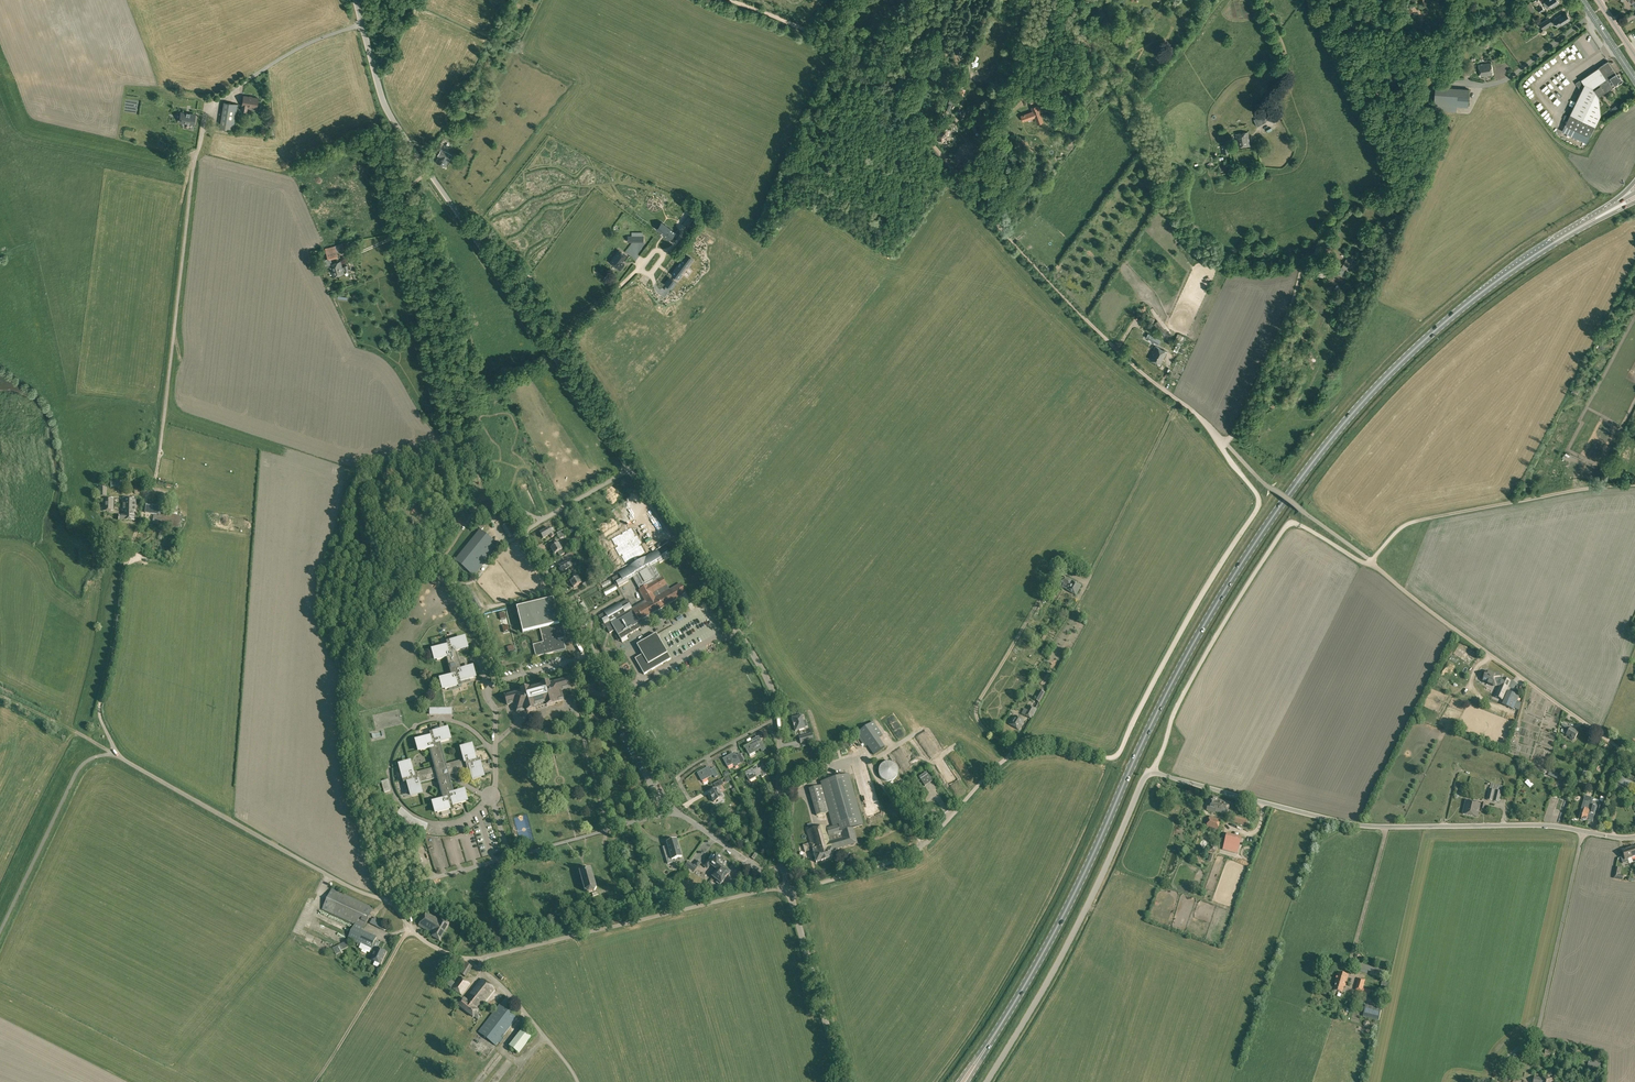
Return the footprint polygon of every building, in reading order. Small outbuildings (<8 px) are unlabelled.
[(1524,6),(1528,13),(1535,9),(1531,2),(1524,6)] [(1554,20),(1558,27),(1562,24),(1571,19),(1566,11),(1561,14),(1558,16),(1558,17),(1558,18),(1554,20)] [(1540,24),(1543,29),(1553,23),(1549,17),(1540,24)] [(1580,52),(1571,56),(1569,52),(1549,63),(1551,68),(1570,58),(1573,64),(1581,59),(1580,58),(1583,57),(1580,52)] [(1562,131),(1587,143),(1600,114),(1599,97),(1616,85),(1615,85),(1618,82),(1619,83),(1623,81),(1620,75),(1619,76),(1608,61),(1576,83),(1581,91),(1562,131)] [(1429,72),(1441,74),(1442,64),(1431,62),(1429,72)] [(1479,64),(1480,76),(1493,75),(1491,63),(1479,64)] [(1546,67),(1541,70),(1545,75),(1549,72),(1546,67)] [(1434,111),(1456,112),(1457,106),(1468,107),(1469,89),(1436,86),(1434,111)] [(956,96),(954,99),(959,101),(960,98),(962,98),(963,95),(962,94),(964,89),(959,87),(957,92),(956,91),(954,95),(956,96)] [(241,110),(246,111),(247,106),(257,107),(258,98),(243,95),(242,105),(241,110)] [(1031,104),(1037,101),(1035,95),(1028,97),(1031,104)] [(219,128),(233,130),(238,104),(223,102),(219,128)] [(1611,108),(1614,112),(1621,107),(1618,103),(1611,108)] [(1035,117),(1037,123),(1043,121),(1041,115),(1042,115),(1038,105),(1031,107),(1033,111),(1021,115),(1023,121),(1035,117)] [(1545,107),(1540,110),(1543,115),(1548,112),(1545,107)] [(186,112),(186,113),(182,112),(180,121),(194,123),(195,118),(195,115),(194,114),(189,114),(190,113),(186,112)] [(1254,119),(1258,127),(1267,123),(1263,114),(1254,119)] [(1440,124),(1446,126),(1450,116),(1444,114),(1440,124)] [(443,131),(448,134),(452,128),(446,125),(443,131)] [(1236,134),(1237,147),(1250,145),(1248,132),(1236,134)] [(948,134),(942,143),(947,147),(954,138),(948,134)] [(1221,145),(1223,154),(1231,152),(1229,144),(1221,145)] [(975,152),(964,146),(963,150),(973,156),(975,152)] [(961,149),(957,147),(952,158),(956,160),(961,149)] [(436,161),(447,168),(451,161),(449,160),(452,155),(441,149),(438,155),(439,155),(436,161)] [(686,228),(693,219),(689,216),(682,225),(686,228)] [(661,235),(668,240),(674,232),(663,225),(658,232),(662,234),(661,235)] [(337,251),(345,249),(343,242),(325,247),(326,253),(328,258),(328,260),(331,259),(338,257),(337,251)] [(610,261),(620,269),(625,263),(622,261),(627,255),(619,250),(610,261)] [(684,253),(684,252),(670,272),(671,271),(677,276),(677,277),(681,272),(680,271),(684,265),(685,266),(689,261),(688,261),(682,256),(684,253)] [(328,260),(328,258),(324,259),(325,265),(330,264),(333,276),(344,273),(344,271),(346,270),(349,269),(347,265),(344,266),(345,267),(343,268),(341,261),(332,263),(331,259),(328,260)] [(1346,259),(1343,265),(1352,270),(1355,264),(1352,262),(1346,259)] [(1318,260),(1313,272),(1323,277),(1329,264),(1318,260)] [(1348,268),(1343,265),(1338,274),(1343,277),(1348,268)] [(674,280),(674,281),(668,276),(664,282),(670,286),(669,287),(670,287),(675,280),(674,280)] [(1145,326),(1150,329),(1154,321),(1149,319),(1145,326)] [(1158,327),(1164,336),(1167,334),(1156,321),(1154,323),(1158,327)] [(1173,351),(1177,352),(1185,337),(1180,335),(1178,333),(1174,340),(1178,342),(1173,351)] [(1148,339),(1158,345),(1160,340),(1150,335),(1148,339)] [(1149,358),(1160,364),(1166,352),(1155,346),(1149,358)] [(98,496),(107,496),(107,488),(98,487),(98,496)] [(102,511),(114,511),(114,498),(103,498),(102,511)] [(123,521),(134,521),(134,520),(136,520),(136,516),(134,516),(134,512),(135,512),(136,498),(122,498),(122,511),(123,511),(123,515),(119,515),(119,520),(123,520),(123,521)] [(145,512),(154,513),(159,514),(160,508),(146,506),(145,512)] [(152,523),(180,528),(181,516),(168,514),(168,516),(154,514),(145,513),(144,518),(153,519),(152,523)] [(502,516),(491,519),(494,526),(504,522),(502,516)] [(502,526),(509,538),(516,534),(509,523),(502,526)] [(540,533),(543,539),(550,535),(551,537),(554,536),(549,528),(540,533)] [(455,561),(474,576),(499,546),(480,530),(455,561)] [(632,545),(643,538),(642,536),(631,543),(632,545)] [(556,545),(551,548),(554,554),(557,552),(559,557),(565,553),(557,540),(554,542),(556,545)] [(616,636),(618,641),(640,628),(636,621),(642,618),(642,619),(683,596),(682,594),(686,592),(681,584),(670,590),(662,577),(661,577),(654,565),(659,562),(660,563),(670,557),(665,549),(659,552),(658,551),(646,558),(646,557),(630,566),(630,567),(619,574),(619,575),(614,578),(619,587),(628,581),(628,580),(633,578),(640,590),(639,590),(645,601),(632,609),(627,600),(620,604),(620,603),(604,612),(605,613),(600,616),(610,633),(615,630),(618,635),(616,636)] [(561,558),(564,562),(572,558),(569,554),(561,558)] [(559,566),(563,572),(569,568),(571,571),(573,570),(569,561),(559,566)] [(573,587),(581,583),(582,583),(576,573),(573,575),(575,579),(570,582),(573,587)] [(1066,590),(1076,595),(1081,586),(1064,577),(1061,582),(1069,586),(1066,590)] [(581,583),(584,588),(591,584),(588,579),(581,583)] [(603,591),(606,596),(617,590),(614,584),(603,591)] [(464,588),(477,611),(482,608),(469,585),(464,588)] [(533,645),(536,657),(566,649),(563,638),(565,638),(562,622),(559,622),(554,599),(517,608),(523,633),(540,628),(544,643),(533,645)] [(635,659),(644,675),(671,659),(656,634),(637,645),(642,655),(635,659)] [(442,679),(445,689),(458,686),(459,687),(462,686),(461,682),(474,678),(471,668),(462,670),(457,652),(466,649),(463,639),(450,642),(450,641),(447,642),(448,646),(434,650),(437,660),(447,658),(452,676),(442,679)] [(1473,659),(1477,654),(1461,642),(1453,653),(1464,661),(1468,655),(1473,659)] [(1042,677),(1047,673),(1043,668),(1037,673),(1042,677)] [(1497,697),(1503,699),(1510,681),(1504,678),(1503,679),(1499,678),(1500,677),(1487,672),(1486,673),(1485,673),(1483,678),(1484,679),(1484,680),(1488,682),(1488,684),(1493,686),(1493,684),(1496,685),(1497,684),(1501,685),(1497,697)] [(514,703),(517,712),(527,710),(527,712),(535,710),(535,709),(547,706),(554,704),(554,702),(564,700),(561,690),(571,688),(568,678),(549,683),(541,685),(541,686),(532,689),(532,688),(521,690),(521,691),(505,695),(507,705),(514,703)] [(1519,696),(1508,691),(1502,704),(1514,709),(1519,696)] [(1025,716),(1031,719),(1032,716),(1033,717),(1037,709),(1029,706),(1026,711),(1025,715),(1025,716)] [(792,718),(796,731),(805,728),(805,727),(807,726),(806,720),(803,721),(802,715),(792,718)] [(1009,724),(1018,730),(1024,721),(1014,715),(1009,724)] [(867,745),(874,755),(885,747),(879,738),(883,735),(873,721),(856,734),(865,747),(867,745)] [(1570,738),(1573,741),(1574,740),(1579,733),(1571,727),(1566,735),(1570,738)] [(435,802),(438,813),(451,809),(450,806),(466,802),(463,791),(454,794),(449,778),(452,774),(470,769),(473,778),(484,775),(480,762),(477,763),(473,747),(462,750),(464,759),(446,764),(440,743),(449,740),(446,729),(433,733),(434,736),(418,740),(421,751),(430,749),(435,767),(413,773),(411,764),(400,767),(404,780),(407,779),(411,795),(422,792),(419,783),(438,778),(444,800),(435,802)] [(799,737),(800,744),(813,740),(811,733),(799,737)] [(745,747),(749,754),(760,748),(762,751),(766,749),(762,741),(755,745),(754,742),(745,747)] [(734,767),(735,767),(738,766),(738,765),(740,763),(744,761),(740,753),(734,757),(732,754),(724,759),(728,766),(733,764),(734,767)] [(897,758),(900,763),(905,760),(901,755),(897,758)] [(892,780),(901,776),(890,757),(882,762),(892,780)] [(908,775),(915,771),(910,764),(903,768),(908,775)] [(745,773),(750,780),(760,774),(762,777),(766,775),(762,767),(755,771),(754,768),(745,773)] [(698,773),(702,781),(713,775),(715,778),(718,775),(714,768),(708,771),(706,769),(698,773)] [(1555,778),(1557,779),(1559,774),(1550,770),(1548,776),(1555,778)] [(919,777),(925,786),(932,781),(926,772),(919,777)] [(822,782),(823,785),(809,789),(813,805),(816,816),(830,812),(834,825),(826,828),(826,825),(806,831),(810,843),(809,843),(811,851),(813,851),(816,863),(835,857),(833,851),(858,844),(854,829),(863,826),(848,775),(822,782)] [(1632,790),(1634,785),(1634,784),(1622,776),(1618,783),(1632,790)] [(381,782),(384,793),(391,791),(388,780),(381,782)] [(714,784),(716,788),(723,784),(721,780),(714,784)] [(1487,800),(1499,802),(1502,790),(1503,786),(1499,785),(1491,783),(1487,800)] [(709,793),(714,802),(723,797),(719,791),(722,790),(720,787),(718,788),(709,793)] [(1215,811),(1227,815),(1231,803),(1218,799),(1218,798),(1211,796),(1207,810),(1215,812),(1215,811)] [(1592,805),(1593,802),(1593,799),(1594,798),(1585,796),(1584,802),(1586,803),(1582,819),(1587,821),(1592,805)] [(1463,814),(1470,815),(1473,802),(1466,801),(1463,814)] [(1470,815),(1477,817),(1479,808),(1481,809),(1484,810),(1486,803),(1482,803),(1482,804),(1480,804),(1473,802),(1470,815)] [(1603,805),(1593,802),(1592,805),(1587,821),(1592,823),(1596,811),(1600,812),(1603,805)] [(410,824),(426,831),(428,824),(414,818),(402,808),(397,813),(410,824)] [(1231,822),(1246,826),(1248,820),(1233,815),(1231,822)] [(1206,827),(1218,831),(1221,819),(1210,816),(1206,827)] [(1223,850),(1237,854),(1241,842),(1226,838),(1223,850)] [(667,859),(668,864),(673,863),(673,860),(682,857),(677,840),(667,843),(668,846),(663,847),(667,859)] [(1621,857),(1623,863),(1628,861),(1628,859),(1632,858),(1629,848),(1622,850),(1624,856),(1621,857)] [(717,882),(720,885),(729,873),(723,867),(726,863),(714,853),(705,866),(707,868),(710,864),(718,870),(713,876),(718,881),(717,882)] [(685,866),(694,872),(697,868),(701,863),(698,860),(694,865),(688,861),(685,866)] [(588,893),(595,891),(595,890),(596,888),(591,868),(587,869),(587,867),(582,868),(583,871),(580,872),(585,891),(586,891),(588,893)] [(1613,878),(1622,880),(1623,876),(1619,875),(1620,868),(1616,867),(1613,878)] [(332,888),(322,909),(354,924),(348,939),(360,945),(359,948),(362,950),(362,952),(367,954),(368,951),(370,952),(370,951),(372,946),(377,938),(361,931),(362,928),(364,929),(374,908),(332,888)] [(432,936),(439,941),(449,924),(442,919),(441,921),(427,913),(419,926),(433,935),(432,936)] [(370,923),(384,930),(386,925),(372,918),(370,923)] [(333,948),(335,954),(348,947),(346,942),(333,948)] [(386,952),(377,948),(377,949),(372,946),(370,951),(375,953),(371,961),(380,965),(386,952)] [(458,972),(465,976),(471,966),(465,962),(458,972)] [(1381,974),(1382,969),(1360,963),(1357,971),(1367,973),(1368,970),(1381,974)] [(1334,991),(1342,993),(1344,987),(1345,987),(1349,976),(1338,972),(1335,983),(1336,983),(1334,991)] [(444,982),(451,988),(455,983),(448,977),(444,982)] [(452,988),(462,995),(470,984),(460,977),(452,988)] [(1365,980),(1359,978),(1355,990),(1362,992),(1361,993),(1369,995),(1370,990),(1363,988),(1365,980)] [(474,1016),(478,1020),(482,1015),(478,1012),(479,1011),(478,1010),(495,988),(482,979),(470,994),(469,994),(465,999),(464,998),(458,1005),(474,1017),(474,1016)] [(478,1032),(496,1046),(517,1018),(499,1004),(478,1032)] [(1363,1017),(1379,1021),(1382,1009),(1365,1005),(1363,1017)] [(509,1046),(518,1053),(532,1036),(523,1028),(509,1046)]
